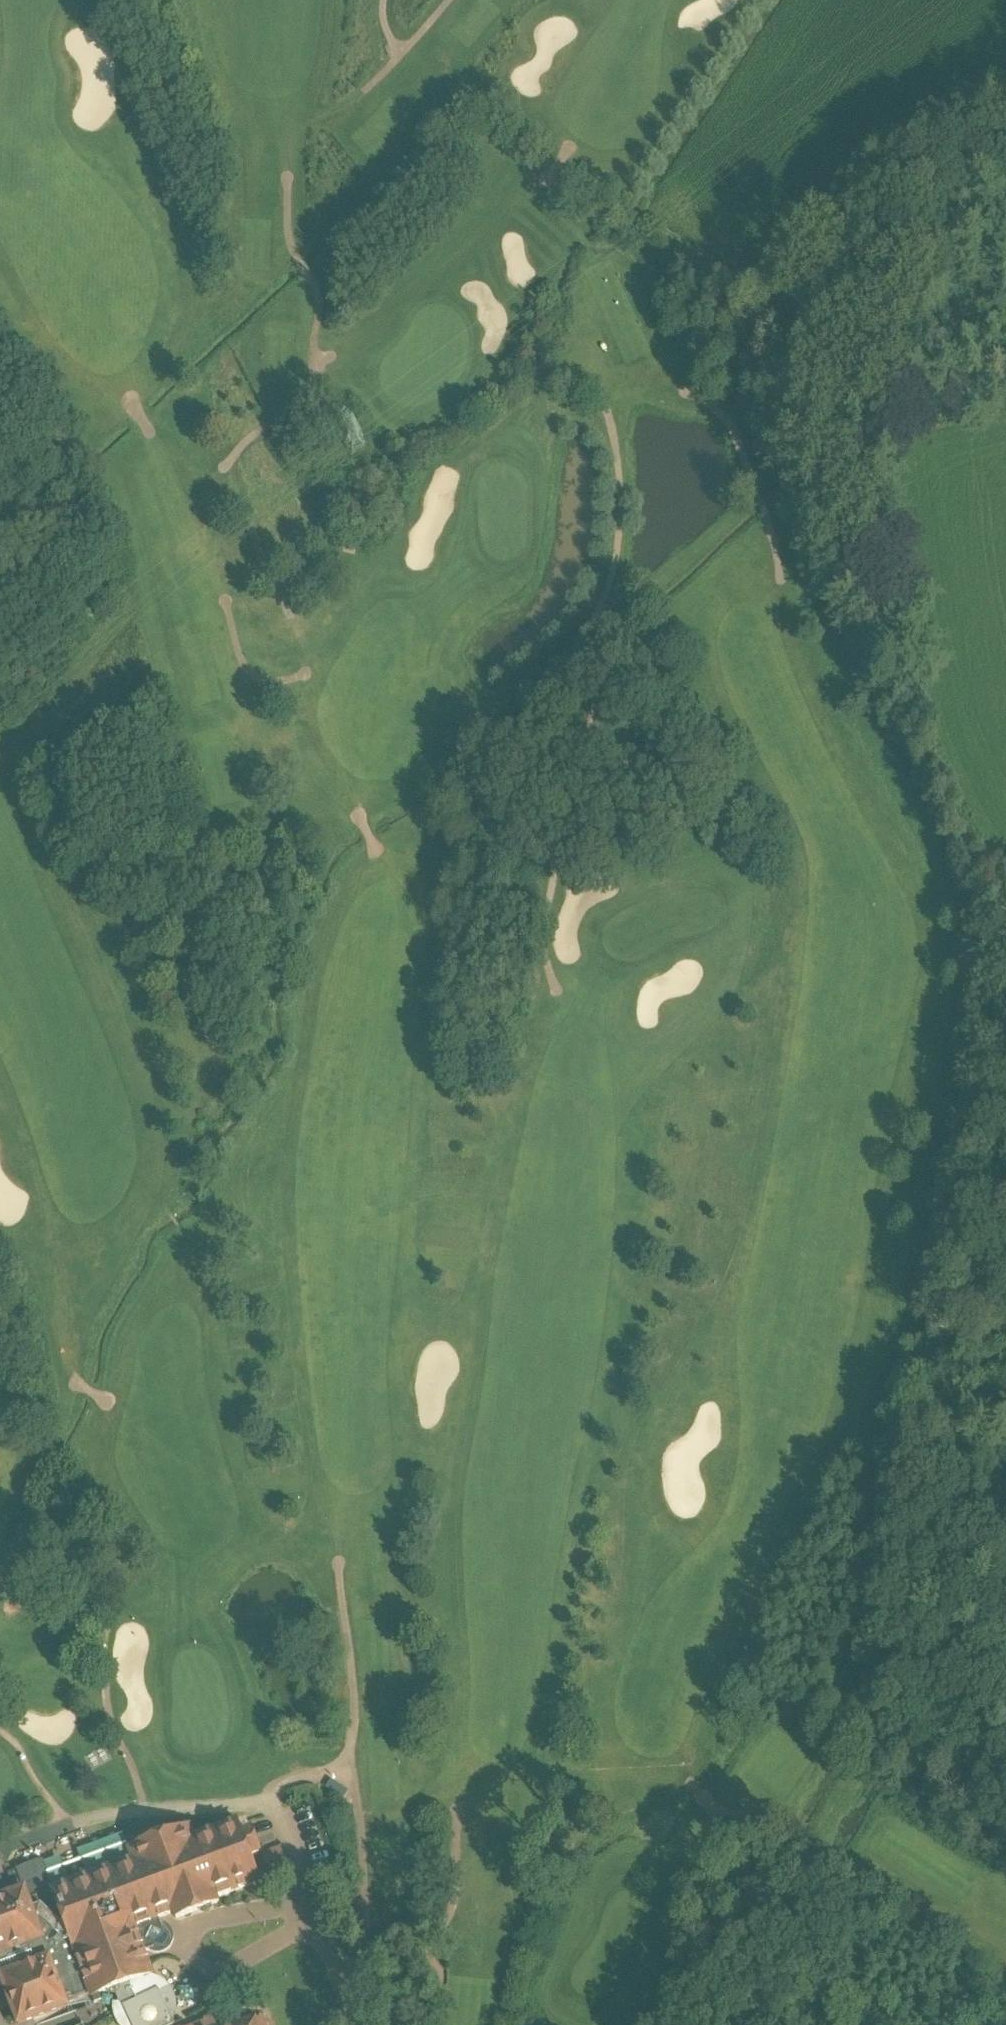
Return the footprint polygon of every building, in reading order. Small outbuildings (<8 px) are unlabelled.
[(236,1823),(194,1838),(189,1829),(130,1850),(132,1861),(53,1890),(94,2005),(103,2001),(100,1994),(127,1984),(132,1996),(118,2004),(117,2009),(118,2015),(121,2022),(123,2024),(173,2024),(170,2019),(172,2013),(173,2007),(173,2004),(172,1998),(168,1993),(164,1987),(159,1983),(155,1981),(145,1953),(154,1949),(155,1946),(166,1950),(171,1937),(162,1932),(164,1929),(160,1919),(175,1914),(178,1918),(217,1904),(216,1899),(259,1883),(250,1859),(259,1856),(251,1832),(242,1836),(236,1823)] [(24,1890),(0,1899),(0,1955),(42,1939),(24,1890)] [(1,1977),(18,2024),(67,2007),(49,1959),(1,1977)]
